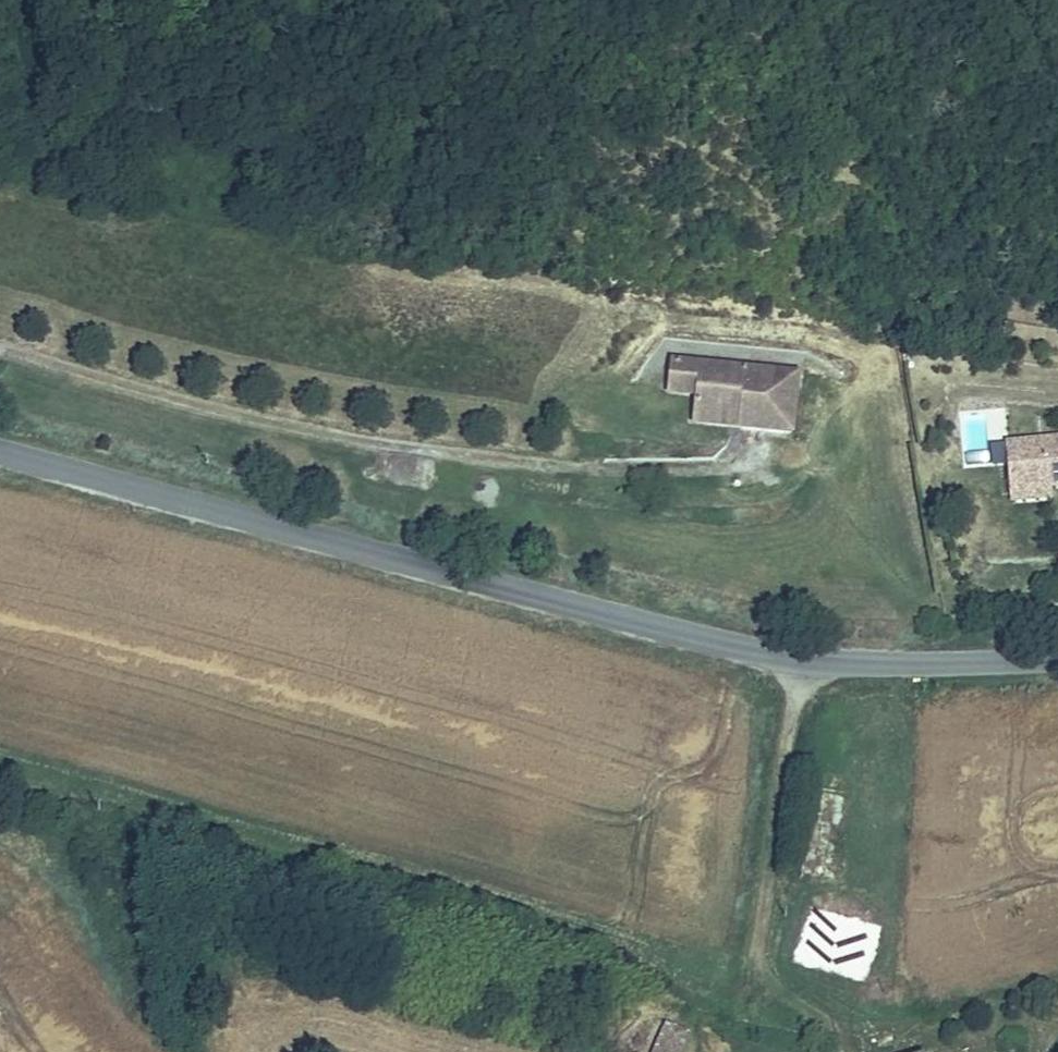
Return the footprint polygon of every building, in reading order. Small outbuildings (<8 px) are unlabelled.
[(694,392),(697,359),(669,356),(665,389),(694,392)] [(788,430),(794,369),(697,359),(694,392),(692,412),(737,417),(736,425),(788,430)] [(736,425),(737,417),(692,412),(691,420),(736,425)] [(1012,490),(1040,487),(1057,486),(1057,439),(1008,444),(1012,490)] [(1040,487),(1012,490),(1012,499),(1041,497),(1040,487)] [(699,1034),(657,1021),(646,1051),(686,1051),(699,1034)]
